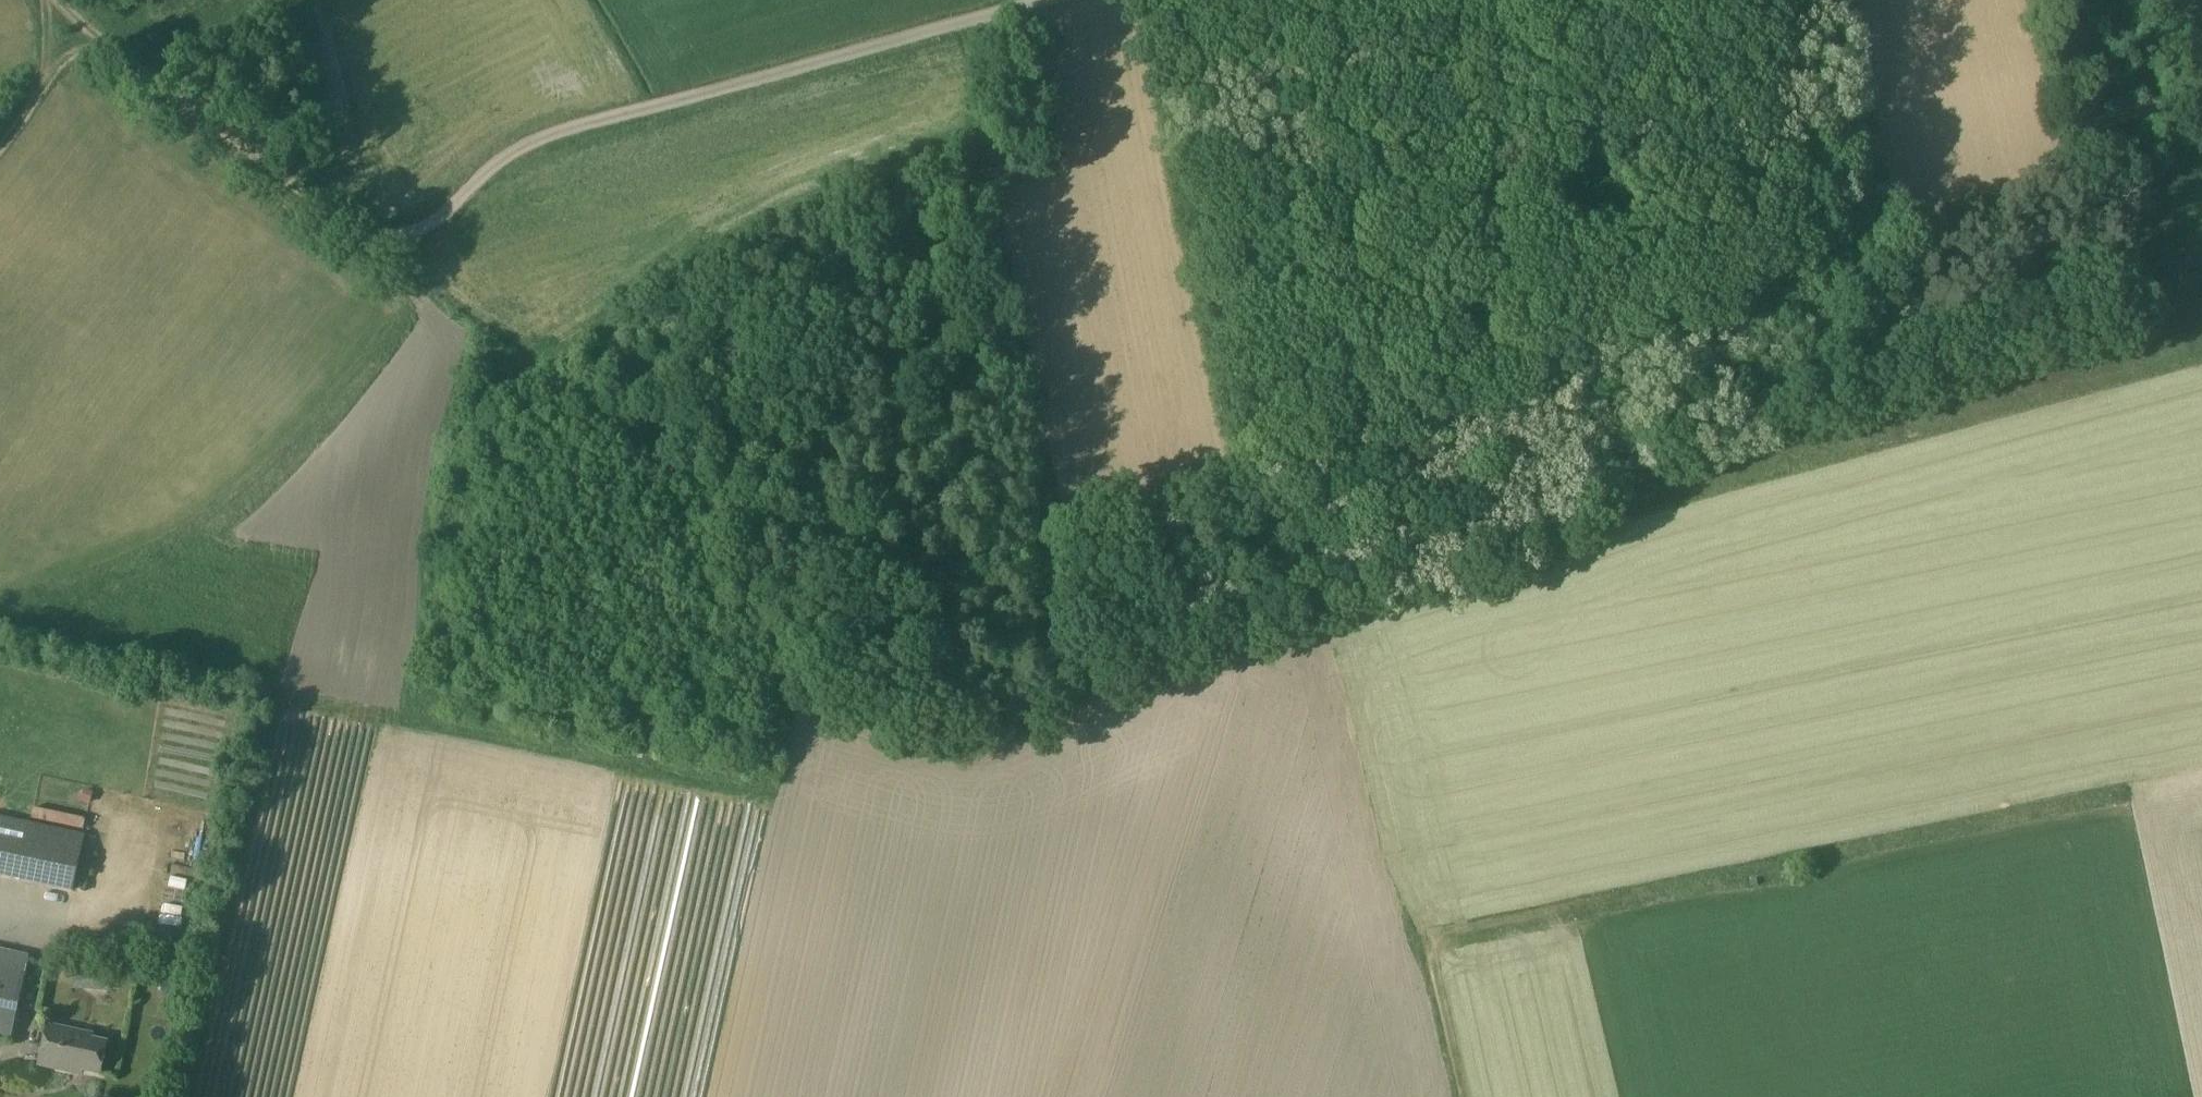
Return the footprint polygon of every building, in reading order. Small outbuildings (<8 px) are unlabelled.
[(0,816),(0,874),(73,890),(85,835),(0,816)] [(13,1038),(26,974),(30,956),(0,950),(0,1035),(13,1038)] [(101,1074),(108,1043),(47,1030),(40,1066),(68,1072),(69,1067),(101,1074)]
